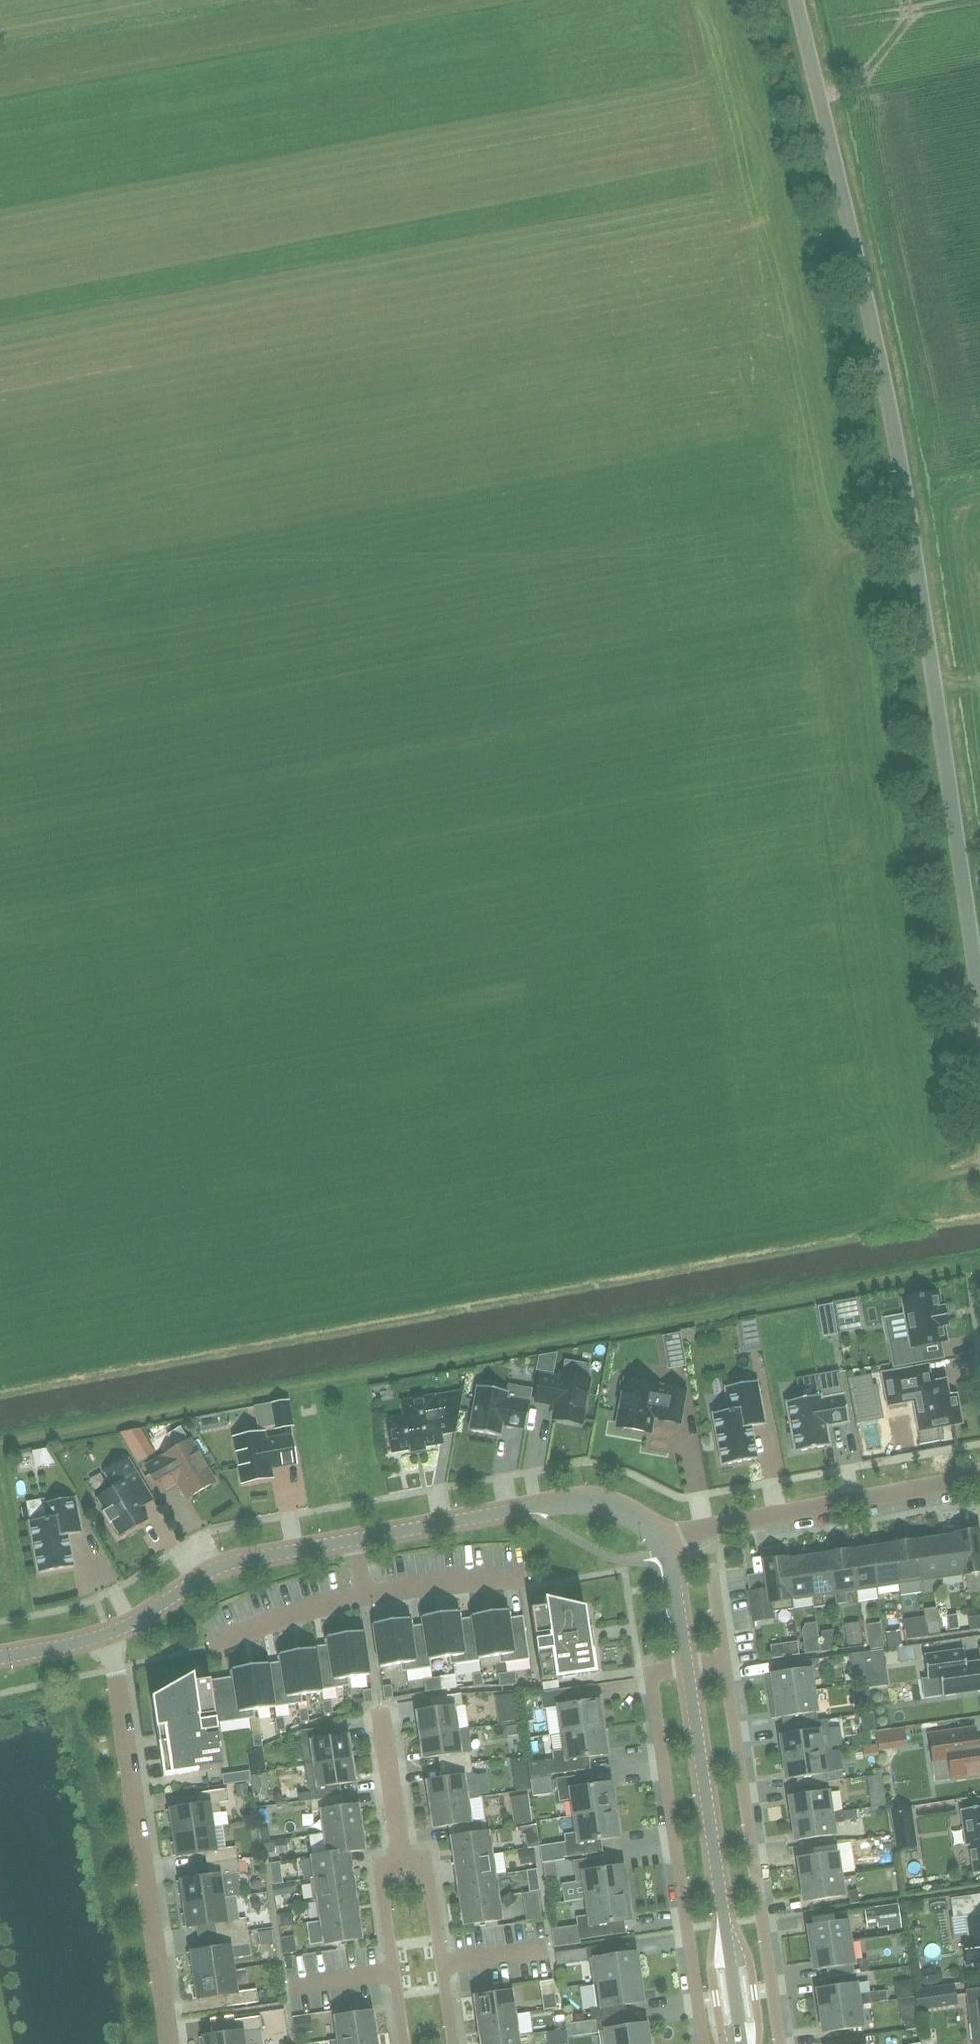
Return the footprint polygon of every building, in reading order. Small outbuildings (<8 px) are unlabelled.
[(901,1298),(908,1338),(888,1342),(892,1366),(924,1361),(921,1343),(945,1339),(942,1324),(946,1324),(943,1307),(940,1308),(937,1293),(927,1294),(926,1290),(911,1292),(912,1297),(901,1298)] [(754,1320),(740,1323),(742,1335),(756,1332),(754,1320)] [(687,1365),(681,1332),(662,1336),(668,1369),(687,1365)] [(928,1364),(881,1373),(887,1406),(914,1401),(917,1417),(918,1417),(922,1443),(943,1439),(940,1425),(959,1422),(957,1410),(954,1394),(948,1395),(945,1380),(932,1382),(928,1364)] [(786,1403),(792,1434),(788,1435),(791,1450),(795,1449),(795,1450),(795,1451),(829,1445),(829,1444),(825,1426),(847,1422),(848,1422),(843,1395),(842,1395),(838,1372),(816,1376),(820,1395),(786,1402),(786,1403)] [(871,1374),(847,1378),(856,1424),(857,1424),(856,1416),(878,1412),(875,1396),(871,1374)] [(540,1375),(535,1401),(556,1405),(553,1418),(580,1423),(588,1380),(561,1375),(561,1378),(540,1375)] [(657,1387),(657,1384),(625,1379),(625,1382),(620,1381),(617,1400),(622,1400),(617,1427),(649,1432),(652,1415),(660,1416),(659,1419),(679,1423),(685,1389),(665,1386),(664,1388),(657,1387)] [(722,1465),(757,1459),(757,1457),(756,1457),(750,1427),(764,1424),(764,1423),(756,1382),(757,1382),(756,1381),(735,1385),(726,1387),(725,1387),(725,1388),(729,1410),(712,1414),(713,1415),(722,1464),(722,1465)] [(478,1386),(470,1431),(498,1436),(501,1421),(506,1422),(506,1425),(525,1428),(530,1403),(505,1398),(506,1391),(478,1386)] [(403,1402),(405,1417),(388,1420),(393,1451),(411,1447),(411,1452),(425,1449),(424,1445),(441,1442),(440,1434),(455,1431),(461,1391),(403,1402)] [(292,1424),(288,1400),(288,1399),(272,1402),(272,1403),(276,1425),(276,1427),(292,1424)] [(291,1437),(264,1442),(263,1433),(235,1438),(243,1483),(271,1477),(269,1463),(278,1461),(279,1465),(295,1462),(291,1437)] [(213,1482),(189,1441),(146,1467),(159,1489),(176,1479),(188,1498),(213,1482)] [(109,1524),(111,1524),(119,1537),(135,1527),(136,1528),(148,1521),(148,1520),(147,1521),(140,1509),(154,1501),(128,1458),(129,1458),(128,1457),(102,1472),(103,1473),(104,1473),(113,1487),(95,1498),(103,1511),(102,1512),(109,1524)] [(73,1565),(72,1565),(67,1535),(81,1532),(81,1531),(80,1531),(74,1499),(75,1498),(75,1497),(43,1503),(44,1504),(47,1518),(29,1522),(29,1523),(30,1523),(39,1572),(38,1572),(39,1573),(73,1567),(73,1565)] [(955,1534),(955,1536),(961,1574),(979,1572),(979,1551),(977,1530),(955,1534)] [(934,1539),(939,1578),(961,1574),(955,1536),(934,1539)] [(912,1541),(918,1581),(939,1578),(934,1539),(915,1542),(914,1541),(912,1541)] [(891,1545),(897,1584),(918,1581),(912,1541),(891,1544),(892,1545),(891,1545)] [(870,1548),(875,1587),(897,1584),(891,1545),(870,1548)] [(848,1550),(854,1590),(875,1587),(870,1548),(851,1551),(850,1550),(848,1550)] [(833,1593),(834,1593),(835,1604),(847,1602),(845,1592),(854,1590),(848,1550),(827,1554),(833,1593)] [(805,1558),(813,1608),(823,1606),(821,1595),(833,1593),(827,1554),(805,1558)] [(784,1561),(791,1609),(792,1609),(791,1600),(810,1597),(812,1608),(813,1608),(805,1558),(784,1561)] [(784,1561),(784,1559),(762,1562),(766,1590),(749,1593),(753,1621),(773,1618),(772,1612),(791,1609),(784,1561)] [(545,1606),(530,1609),(541,1680),(596,1672),(590,1628),(588,1628),(585,1608),(544,1599),(545,1606)] [(507,1610),(498,1611),(505,1663),(529,1659),(523,1616),(508,1618),(507,1610)] [(447,1613),(455,1664),(479,1661),(479,1658),(472,1615),(472,1617),(458,1619),(457,1611),(447,1613)] [(499,1664),(505,1663),(498,1611),(472,1615),(479,1658),(498,1656),(499,1664)] [(455,1664),(447,1613),(422,1616),(423,1624),(430,1668),(431,1668),(430,1660),(449,1657),(450,1665),(455,1664)] [(947,1616),(949,1630),(959,1628),(956,1614),(947,1616)] [(968,1617),(970,1630),(979,1628),(979,1615),(968,1617)] [(409,1618),(397,1620),(406,1671),(430,1668),(423,1624),(410,1626),(409,1618)] [(401,1672),(406,1671),(397,1620),(373,1623),(380,1667),(400,1664),(401,1672)] [(845,1624),(848,1645),(862,1643),(859,1622),(845,1624)] [(917,1638),(927,1637),(925,1622),(915,1624),(917,1638)] [(886,1649),(907,1646),(904,1628),(883,1631),(886,1649)] [(362,1631),(338,1635),(346,1686),(350,1686),(349,1678),(369,1675),(362,1631)] [(313,1647),(313,1649),(321,1693),(322,1692),(321,1690),(346,1686),(338,1635),(327,1637),(328,1645),(313,1647)] [(801,1639),(803,1654),(816,1652),(814,1638),(801,1639)] [(796,1642),(768,1646),(770,1659),(798,1655),(796,1642)] [(913,1645),(897,1647),(900,1662),(916,1660),(913,1645)] [(302,1695),(321,1693),(313,1649),(290,1653),(298,1704),(303,1703),(302,1695)] [(888,1684),(882,1649),(864,1652),(869,1687),(888,1684)] [(923,1656),(926,1678),(927,1680),(939,1678),(941,1696),(979,1691),(979,1662),(965,1664),(963,1650),(945,1653),(923,1656)] [(850,1654),(851,1665),(865,1663),(863,1652),(850,1654)] [(281,1662),(268,1664),(274,1707),(298,1704),(290,1653),(280,1654),(281,1662)] [(775,1673),(765,1675),(768,1697),(813,1691),(810,1670),(819,1668),(818,1658),(774,1665),(775,1673)] [(268,1664),(244,1667),(250,1719),(253,1734),(262,1732),(260,1722),(275,1720),(274,1707),(268,1664)] [(210,1680),(217,1724),(250,1719),(244,1667),(232,1669),(233,1677),(210,1680)] [(509,1685),(517,1684),(515,1671),(507,1672),(509,1685)] [(482,1672),(473,1674),(475,1686),(484,1685),(482,1672)] [(498,1674),(500,1686),(509,1685),(507,1672),(498,1674)] [(223,1767),(217,1724),(210,1680),(195,1682),(194,1674),(152,1698),(163,1776),(223,1767)] [(443,1689),(441,1677),(433,1678),(435,1690),(443,1689)] [(435,1690),(433,1678),(424,1679),(426,1692),(435,1690)] [(391,1685),(382,1686),(384,1698),(393,1697),(391,1685)] [(573,1688),(541,1692),(543,1708),(558,1706),(562,1733),(603,1727),(599,1700),(576,1703),(573,1688)] [(373,1701),(371,1689),(362,1690),(364,1703),(373,1701)] [(813,1691),(768,1697),(771,1718),(777,1717),(786,1716),(797,1714),(798,1719),(798,1724),(817,1721),(817,1716),(813,1691)] [(431,1709),(418,1711),(421,1735),(468,1728),(465,1706),(464,1706),(462,1694),(437,1697),(439,1708),(431,1709)] [(324,1714),(333,1713),(331,1700),(322,1701),(324,1714)] [(309,1721),(307,1708),(298,1709),(300,1722),(309,1721)] [(515,1708),(496,1710),(498,1723),(517,1720),(515,1708)] [(285,1729),(283,1717),(275,1718),(277,1731),(285,1729)] [(789,1734),(780,1735),(783,1757),(822,1751),(826,1751),(827,1751),(831,1751),(827,1719),(817,1721),(798,1724),(788,1725),(789,1734)] [(520,1725),(506,1727),(508,1737),(522,1735),(520,1725)] [(326,1727),(301,1730),(303,1742),(306,1765),(352,1758),(348,1735),(333,1737),(328,1738),(326,1727)] [(603,1727),(562,1733),(564,1750),(552,1751),(555,1774),(585,1769),(583,1757),(607,1754),(603,1727)] [(468,1728),(421,1735),(425,1758),(438,1756),(445,1755),(447,1765),(447,1766),(471,1763),(469,1751),(472,1751),(469,1728),(468,1728)] [(976,1729),(929,1736),(933,1762),(948,1760),(951,1779),(979,1775),(979,1743),(978,1743),(976,1729)] [(262,1745),(261,1733),(252,1734),(254,1746),(262,1745)] [(822,1751),(783,1757),(786,1779),(796,1777),(797,1786),(843,1779),(841,1769),(829,1771),(827,1751),(826,1751),(822,1751)] [(352,1758),(306,1765),(311,1800),(336,1796),(334,1785),(355,1782),(352,1758)] [(442,1779),(428,1781),(431,1804),(468,1799),(478,1797),(475,1774),(472,1774),(471,1763),(447,1766),(449,1778),(442,1779)] [(574,1816),(615,1810),(611,1783),(587,1786),(586,1774),(556,1778),(559,1801),(571,1799),(574,1816)] [(166,1811),(168,1823),(172,1822),(174,1833),(213,1827),(211,1814),(220,1812),(219,1803),(229,1801),(227,1789),(201,1793),(203,1804),(170,1809),(170,1810),(166,1811)] [(792,1818),(831,1813),(827,1791),(789,1797),(792,1818)] [(510,1797),(512,1812),(530,1809),(528,1795),(510,1797)] [(311,1800),(313,1812),(322,1810),(325,1832),(362,1827),(359,1804),(338,1807),(336,1796),(311,1800)] [(468,1799),(431,1804),(435,1827),(455,1824),(457,1836),(488,1831),(486,1819),(471,1821),(468,1799)] [(911,1806),(890,1810),(893,1829),(896,1850),(917,1847),(911,1806)] [(961,1809),(964,1827),(967,1826),(973,1873),(979,1872),(979,1807),(961,1809)] [(843,1811),(831,1813),(792,1818),(795,1840),(834,1835),(832,1823),(844,1821),(844,1820),(858,1818),(856,1809),(843,1811)] [(619,1837),(615,1810),(574,1816),(576,1833),(564,1834),(567,1856),(597,1852),(596,1840),(619,1837)] [(216,1850),(213,1827),(174,1833),(175,1843),(171,1844),(173,1855),(177,1855),(177,1856),(209,1851),(211,1862),(238,1858),(236,1847),(216,1850)] [(328,1853),(329,1855),(349,1852),(365,1850),(362,1827),(325,1832),(328,1853)] [(268,1828),(259,1829),(260,1841),(269,1840),(268,1828)] [(457,1836),(452,1837),(455,1859),(492,1853),(489,1831),(488,1831),(457,1836)] [(841,1842),(843,1855),(852,1854),(850,1841),(841,1842)] [(316,1878),(352,1873),(349,1852),(329,1855),(328,1853),(312,1855),(316,1878)] [(836,1852),(798,1858),(801,1880),(839,1874),(836,1852)] [(492,1853),(455,1859),(459,1881),(495,1876),(492,1853)] [(598,1857),(573,1861),(575,1873),(576,1881),(577,1883),(583,1882),(586,1899),(627,1894),(623,1866),(605,1868),(600,1869),(598,1857)] [(182,1893),(184,1904),(223,1898),(220,1875),(240,1872),(238,1858),(211,1862),(213,1876),(180,1880),(181,1882),(177,1882),(178,1894),(182,1893)] [(537,1869),(526,1870),(527,1881),(539,1879),(537,1869)] [(319,1899),(355,1894),(352,1873),(316,1878),(319,1899)] [(843,1896),(839,1874),(801,1880),(804,1901),(843,1896)] [(459,1881),(462,1903),(498,1898),(495,1876),(459,1881)] [(848,1891),(850,1904),(859,1902),(857,1890),(848,1891)] [(522,1893),(524,1909),(539,1906),(537,1891),(522,1893)] [(358,1916),(355,1894),(319,1899),(322,1921),(358,1916)] [(578,1925),(552,1929),(554,1947),(580,1943),(580,1939),(609,1935),(607,1923),(624,1921),(631,1920),(627,1894),(586,1899),(588,1915),(576,1917),(578,1925)] [(951,1899),(953,1916),(969,1914),(970,1921),(968,1921),(970,1937),(962,1938),(965,1963),(973,1962),(974,1968),(979,1968),(979,1895),(951,1899)] [(187,1926),(187,1927),(220,1923),(221,1934),(248,1930),(247,1918),(226,1921),(223,1898),(184,1904),(185,1914),(182,1915),(183,1927),(187,1926)] [(465,1925),(502,1920),(498,1898),(462,1903),(465,1925)] [(867,1928),(877,1926),(878,1928),(887,1926),(888,1931),(902,1929),(898,1903),(864,1909),(867,1928)] [(322,1921),(325,1944),(362,1939),(358,1916),(322,1921)] [(811,1948),(849,1942),(846,1920),(808,1926),(811,1948)] [(191,1953),(187,1954),(189,1965),(193,1965),(194,1975),(233,1969),(232,1958),(252,1956),(250,1944),(248,1930),(221,1934),(223,1947),(200,1950),(191,1952),(191,1953)] [(853,1964),(849,1942),(811,1948),(814,1970),(831,1967),(832,1977),(854,1974),(853,1964)] [(611,1945),(587,1949),(588,1960),(591,1959),(594,1983),(639,1977),(636,1952),(617,1955),(612,1955),(611,1945)] [(858,1960),(860,1973),(869,1971),(867,1959),(858,1960)] [(196,1986),(192,1986),(194,1998),(198,1997),(198,1999),(230,1994),(232,2006),(259,2002),(257,1989),(237,1992),(233,1969),(194,1975),(196,1986)] [(591,2009),(592,2021),(621,2016),(619,2005),(642,2002),(639,1977),(594,1983),(598,2008),(591,2009)] [(855,1983),(816,1989),(820,2011),(858,2005),(887,2000),(886,1990),(869,1993),(867,1981),(855,1983)] [(954,1983),(913,1989),(914,1997),(916,2010),(957,2005),(954,1983)] [(965,1990),(967,2003),(978,2002),(979,2015),(979,1988),(965,1990)] [(478,2018),(515,2013),(512,1991),(475,1996),(478,2018)] [(862,2027),(858,2005),(820,2011),(823,2032),(862,2027)] [(336,2016),(339,2039),(375,2034),(372,2011),(336,2016)] [(482,2041),(518,2036),(515,2013),(478,2018),(482,2041)] [(242,2032),(263,2029),(261,2016),(234,2020),(236,2032),(203,2037),(203,2038),(199,2038),(200,2043),(244,2043),(242,2032)] [(592,2021),(597,2020),(599,2031),(600,2043),(649,2043),(646,2023),(623,2027),(621,2016),(592,2021)] [(917,2019),(904,2021),(905,2030),(918,2028),(917,2019)] [(339,2039),(329,2041),(329,2043),(377,2043),(375,2034),(339,2039)] [(482,2041),(482,2043),(519,2043),(518,2036),(482,2041)]
